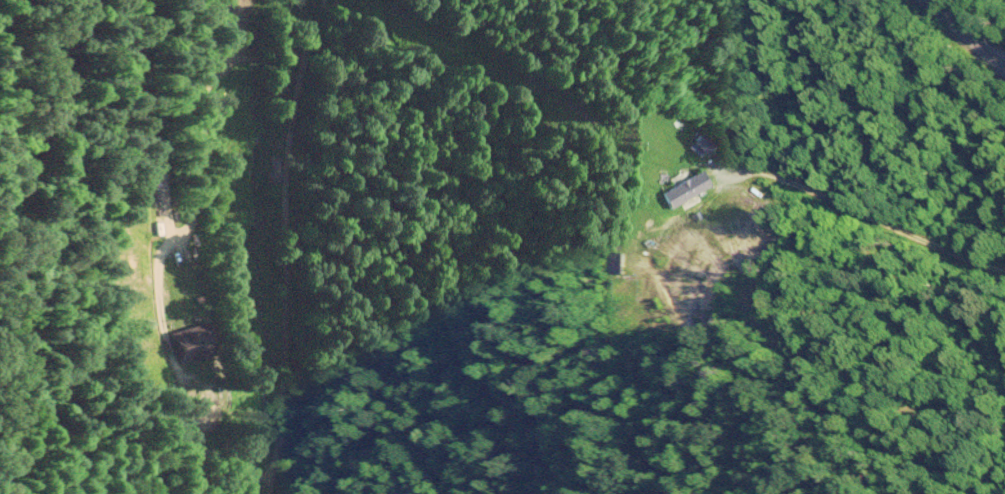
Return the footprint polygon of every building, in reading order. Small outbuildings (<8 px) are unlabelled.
[(710,184),(700,167),(659,191),(668,208),(710,184)]
